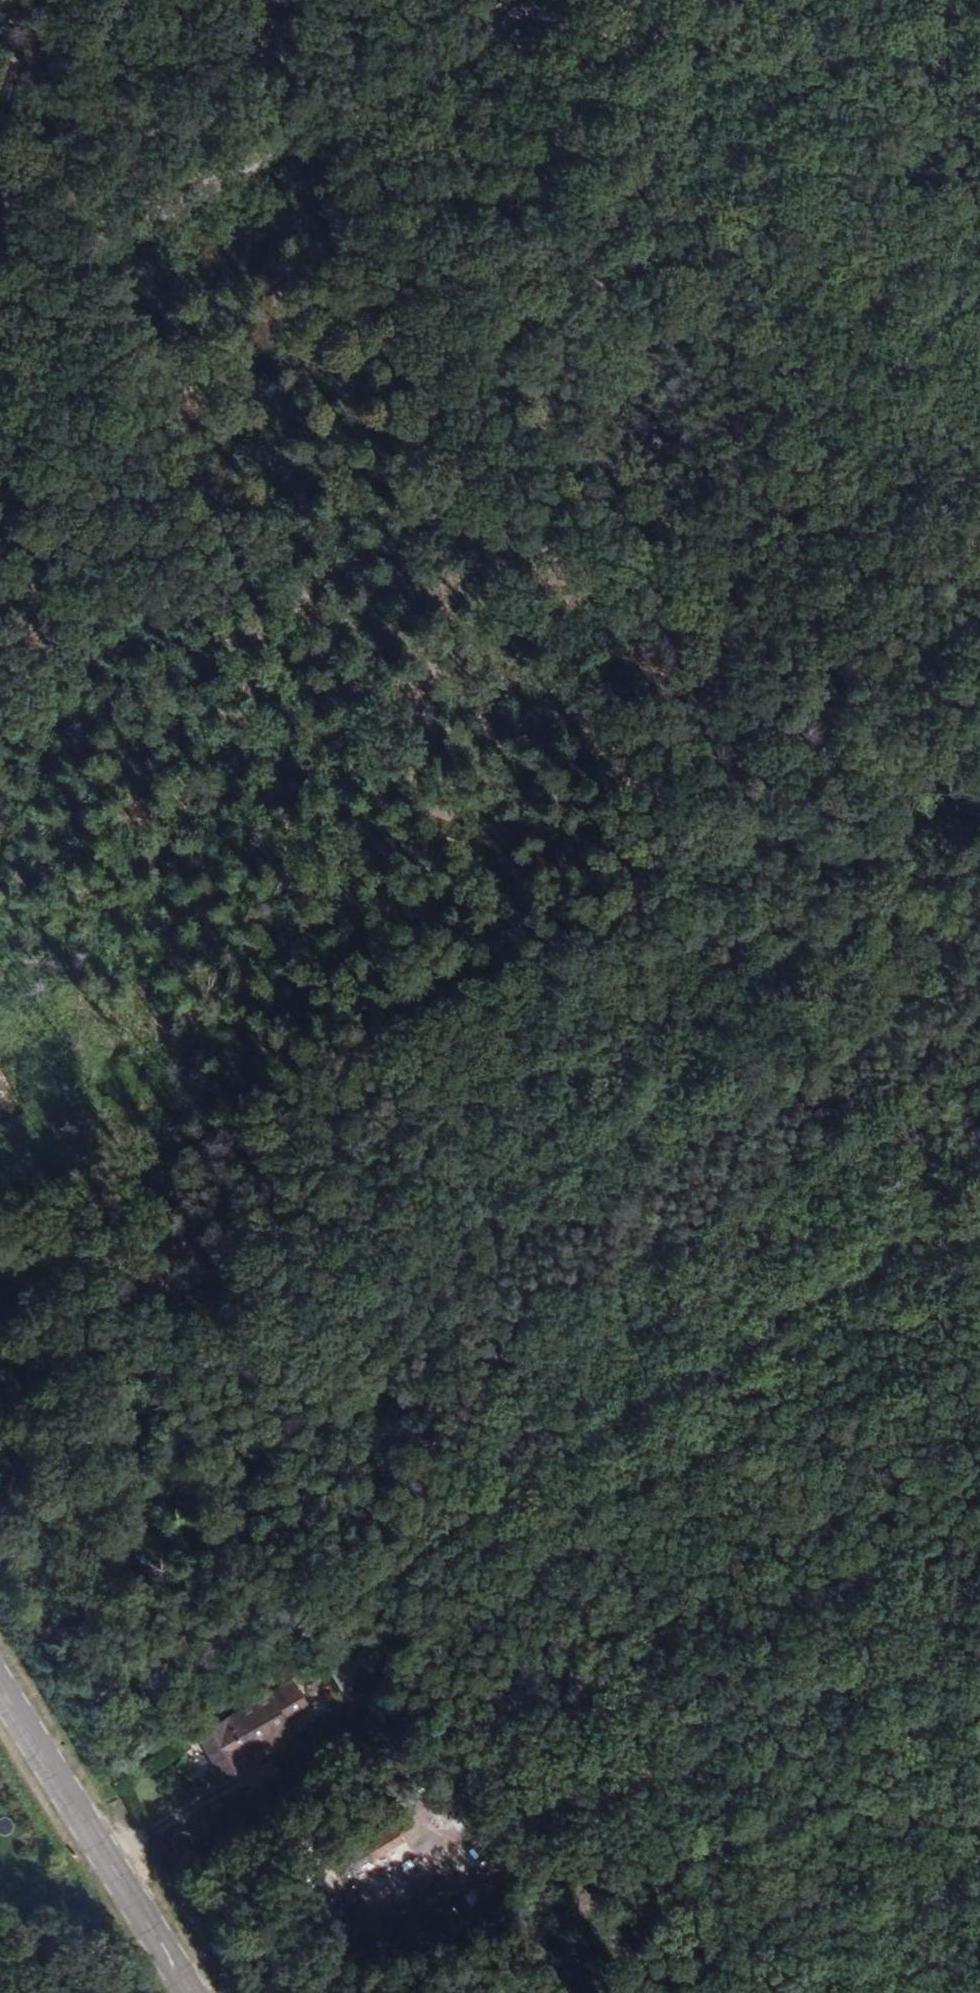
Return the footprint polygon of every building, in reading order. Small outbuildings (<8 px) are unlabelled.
[(290,1676),(192,1729),(217,1775),(315,1722),(290,1676)] [(406,1819),(337,1842),(349,1878),(418,1855),(406,1819)]
